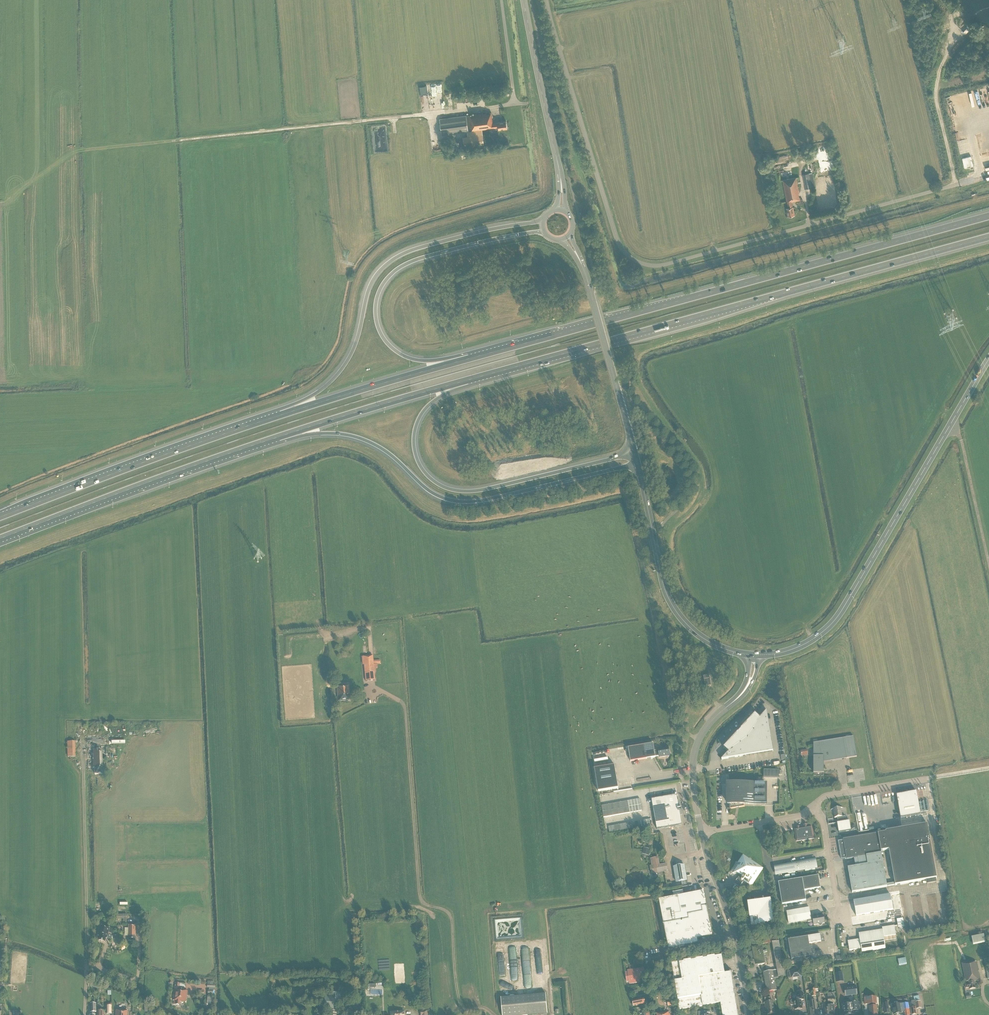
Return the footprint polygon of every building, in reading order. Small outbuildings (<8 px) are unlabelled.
[(491,112),(470,115),(472,131),(482,130),(494,128),(493,123),(491,112)] [(466,115),(440,119),(442,136),(467,132),(472,132),(472,131),(470,115),(466,116),(466,115)] [(498,123),(493,123),(494,128),(498,127),(499,130),(507,128),(506,121),(497,122),(498,123)] [(484,145),(482,130),(472,131),(472,132),(467,132),(467,136),(463,137),(464,148),(484,145)] [(460,151),(459,142),(453,143),(453,145),(451,146),(451,152),(460,151)] [(970,151),(967,142),(958,145),(961,154),(970,151)] [(797,152),(798,160),(810,158),(809,150),(797,152)] [(809,173),(803,174),(806,189),(815,187),(813,173),(809,173)] [(787,202),(791,202),(798,200),(799,204),(803,204),(802,199),(800,200),(796,178),(782,180),(787,202)] [(791,202),(787,202),(788,208),(786,208),(787,216),(794,215),(793,207),(792,207),(791,202)] [(375,676),(373,655),(362,656),(363,665),(364,665),(365,677),(375,676)] [(350,700),(349,685),(341,686),(341,687),(337,687),(338,701),(350,700)] [(767,710),(761,716),(756,712),(724,747),(729,751),(722,759),(773,751),(767,710)] [(813,743),(814,757),(814,772),(824,772),(824,766),(824,762),(857,756),(854,736),(813,743)] [(68,757),(76,756),(75,741),(68,741),(68,757)] [(655,757),(654,750),(653,744),(644,745),(644,744),(628,747),(629,748),(628,748),(631,761),(655,757)] [(654,750),(655,757),(659,756),(659,757),(670,755),(668,746),(664,746),(665,748),(658,749),(658,750),(654,750)] [(95,774),(105,774),(105,769),(107,769),(106,748),(97,748),(97,750),(93,750),(93,763),(91,763),(91,768),(93,768),(95,768),(95,774)] [(614,764),(594,767),(598,792),(618,788),(614,764)] [(779,770),(764,769),(764,778),(779,778),(779,770)] [(765,784),(729,783),(729,804),(729,809),(745,806),(744,804),(765,804),(765,784)] [(921,815),(917,792),(897,795),(901,818),(921,815)] [(682,825),(677,795),(652,799),(657,829),(682,825)] [(842,816),(840,808),(833,809),(835,818),(837,818),(838,822),(837,823),(839,832),(851,830),(849,821),(846,821),(845,816),(842,816)] [(927,823),(896,829),(885,830),(885,832),(877,833),(877,832),(842,838),(843,840),(838,840),(841,858),(846,858),(846,859),(857,857),(859,865),(847,867),(848,871),(851,892),(886,886),(886,885),(894,884),(936,877),(927,823)] [(814,838),(812,826),(807,826),(807,824),(804,824),(804,827),(794,829),(797,841),(814,838)] [(748,883),(749,883),(750,887),(763,868),(743,854),(738,862),(740,863),(733,875),(738,874),(740,875),(734,884),(739,887),(744,881),(748,883)] [(660,864),(658,856),(650,858),(652,865),(650,866),(651,874),(664,872),(664,871),(668,870),(667,863),(660,864)] [(817,868),(816,858),(774,865),(776,876),(817,868)] [(684,865),(674,867),(676,882),(687,880),(684,865)] [(806,900),(804,890),(820,888),(818,875),(778,882),(782,904),(806,900)] [(712,936),(704,891),(684,895),(683,890),(673,892),(674,897),(659,900),(669,949),(699,943),(698,938),(712,936)] [(890,895),(854,901),(856,916),(893,910),(890,895)] [(751,925),(773,922),(770,900),(748,903),(751,925)] [(789,923),(808,920),(811,919),(811,917),(809,907),(787,911),(789,923)] [(811,919),(808,920),(808,922),(813,921),(814,925),(818,924),(821,926),(823,923),(825,923),(823,915),(811,917),(811,919)] [(110,928),(101,925),(98,936),(100,936),(99,940),(105,942),(106,938),(107,938),(110,928)] [(882,931),(871,933),(874,950),(886,948),(885,943),(885,941),(897,939),(896,935),(895,926),(882,928),(882,931)] [(862,952),(874,950),(871,933),(859,935),(859,940),(848,942),(849,951),(861,949),(862,952)] [(791,960),(812,957),(809,944),(822,942),(820,934),(788,940),(791,960)] [(985,943),(984,934),(972,936),(973,945),(985,943)] [(763,972),(767,992),(777,990),(775,978),(778,977),(785,975),(779,941),(772,942),(777,970),(763,972)] [(766,964),(762,945),(752,947),(756,966),(766,964)] [(644,957),(640,952),(634,956),(638,961),(644,957)] [(663,961),(662,955),(650,957),(652,963),(663,961)] [(674,981),(679,1010),(721,1003),(723,1014),(738,1014),(731,972),(725,973),(722,956),(715,958),(715,957),(707,958),(707,959),(703,960),(703,959),(695,960),(696,961),(691,961),(684,962),(684,963),(679,963),(679,962),(672,964),(674,981)] [(965,984),(966,988),(969,988),(970,989),(975,988),(974,981),(980,980),(976,961),(972,962),(962,963),(965,982),(968,981),(969,984),(965,984)] [(630,984),(640,982),(639,980),(646,979),(645,973),(644,973),(643,968),(628,970),(628,972),(626,972),(627,981),(630,981),(630,984)] [(801,969),(790,970),(791,978),(802,976),(801,969)] [(214,981),(207,981),(207,988),(209,988),(209,990),(208,990),(208,994),(214,994),(214,990),(215,991),(216,985),(213,985),(214,981)] [(186,1002),(187,991),(184,990),(184,989),(179,989),(180,983),(176,983),(173,1000),(174,1000),(173,1004),(179,1005),(180,1001),(186,1002)] [(847,996),(857,994),(856,986),(846,988),(847,996)] [(797,999),(794,999),(794,1000),(791,1000),(791,1001),(791,1005),(792,1005),(794,1005),(795,1010),(802,1009),(800,1000),(804,999),(803,993),(797,994),(797,999)] [(502,1014),(544,1014),(547,1014),(545,995),(500,999),(502,1014)] [(765,1002),(766,1007),(767,1014),(775,1013),(773,1001),(770,1001),(769,996),(764,996),(765,1002)] [(910,1008),(912,1014),(917,1014),(916,1009),(921,1008),(919,996),(914,997),(914,1001),(911,1001),(912,1007),(910,1008)] [(875,1000),(875,997),(876,997),(864,998),(865,1004),(869,1004),(869,1006),(870,1014),(878,1014),(877,1006),(874,1006),(874,1004),(877,1003),(876,1003),(875,1000)] [(848,1000),(844,1001),(845,1004),(843,1005),(845,1014),(854,1014),(854,1011),(859,1010),(858,1002),(855,1002),(854,1002),(850,1003),(850,1004),(849,1004),(848,1000)] [(816,1001),(809,1002),(811,1014),(818,1014),(816,1001)] [(905,1014),(910,1014),(909,1008),(910,1008),(909,1002),(900,1004),(900,1009),(904,1009),(905,1014)]
